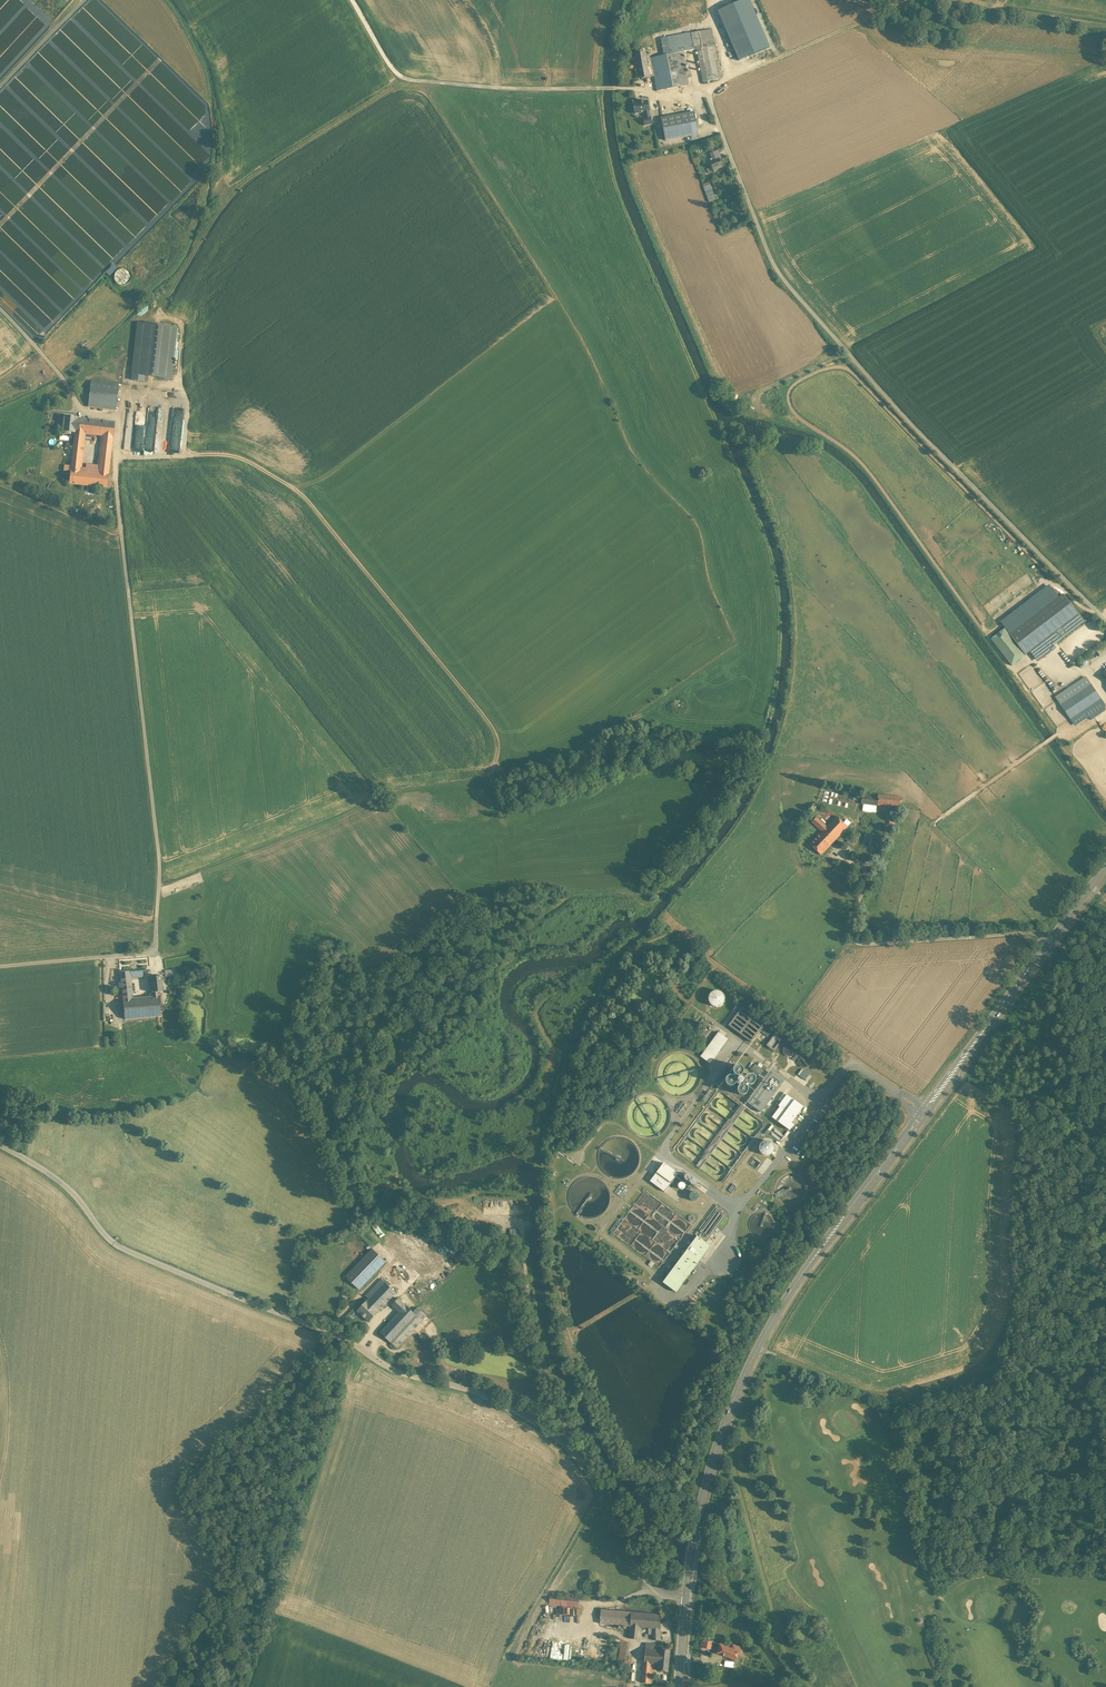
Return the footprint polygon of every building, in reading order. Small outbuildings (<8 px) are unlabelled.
[(754,0),(749,0),(721,10),(739,61),(771,50),(754,0)] [(711,30),(698,32),(702,48),(697,49),(703,83),(720,79),(711,30)] [(671,54),(682,52),(697,49),(702,48),(698,32),(667,38),(671,54)] [(671,54),(667,38),(661,39),(664,56),(671,54)] [(645,52),(641,53),(641,52),(640,53),(637,54),(641,79),(650,77),(654,77),(654,76),(651,59),(646,59),(645,52)] [(664,56),(651,58),(651,59),(654,76),(654,77),(657,91),(689,85),(682,52),(671,54),(664,56)] [(650,112),(649,110),(648,101),(643,102),(643,101),(639,102),(633,104),(635,114),(644,113),(649,112),(650,112)] [(694,113),(661,119),(665,141),(698,134),(694,113)] [(644,126),(652,124),(651,117),(650,117),(645,118),(643,119),(644,126)] [(716,152),(710,154),(713,162),(719,160),(716,152)] [(713,162),(710,163),(714,172),(718,170),(718,169),(723,167),(720,159),(719,160),(713,162)] [(709,185),(704,188),(709,202),(715,200),(709,185)] [(111,267),(106,273),(109,276),(114,271),(111,267)] [(116,269),(117,282),(129,282),(129,269),(116,269)] [(176,327),(138,323),(132,380),(143,381),(144,376),(170,379),(176,327)] [(119,384),(91,381),(88,407),(116,410),(119,384)] [(153,452),(157,414),(136,411),(133,439),(125,438),(123,449),(153,452)] [(77,418),(63,416),(62,431),(75,433),(77,418)] [(114,422),(77,418),(75,433),(77,433),(83,434),(103,436),(113,437),(114,422)] [(71,466),(70,471),(79,472),(83,434),(77,433),(77,435),(75,434),(71,466)] [(113,437),(103,436),(101,449),(111,450),(113,437)] [(98,474),(109,475),(111,450),(101,449),(99,467),(98,474)] [(85,472),(79,472),(70,471),(69,484),(107,488),(109,475),(98,474),(85,472)] [(1064,594),(1011,635),(1026,655),(1030,651),(1039,645),(1079,614),(1064,594)] [(1079,614),(1039,645),(1047,655),(1056,648),(1054,645),(1085,621),(1079,614)] [(991,639),(1012,666),(1025,655),(1005,629),(991,639)] [(1038,662),(1047,655),(1039,645),(1030,651),(1038,662)] [(1086,677),(1056,698),(1062,706),(1092,685),(1086,677)] [(1092,685),(1062,706),(1070,718),(1072,717),(1084,709),(1101,698),(1092,685)] [(1087,713),(1089,716),(1091,720),(1105,710),(1098,700),(1085,710),(1087,713)] [(1085,710),(1084,709),(1072,717),(1074,721),(1087,713),(1085,710)] [(1087,713),(1074,721),(1077,725),(1089,716),(1087,713)] [(878,795),(863,794),(862,804),(900,808),(902,797),(878,794),(878,795)] [(821,831),(819,834),(830,845),(847,827),(836,816),(826,826),(821,831)] [(826,826),(817,817),(812,822),(821,831),(826,826)] [(830,845),(819,834),(809,844),(821,855),(830,845)] [(149,957),(118,959),(120,973),(134,972),(143,971),(150,971),(149,957)] [(134,972),(120,973),(122,999),(132,999),(130,978),(135,978),(134,972)] [(161,976),(150,977),(152,993),(152,997),(153,1001),(159,1001),(158,992),(162,992),(161,976)] [(724,1005),(723,991),(712,992),(713,1006),(724,1005)] [(132,999),(122,999),(124,1013),(154,1011),(153,1001),(152,997),(132,999)] [(154,1011),(124,1013),(124,1019),(161,1016),(159,1001),(153,1001),(154,1011)] [(771,1031),(766,1027),(762,1033),(767,1037),(771,1031)] [(718,1032),(710,1044),(719,1050),(728,1039),(718,1032)] [(781,1042),(773,1036),(765,1047),(773,1053),(781,1042)] [(719,1050),(710,1044),(700,1057),(710,1063),(719,1050)] [(764,1070),(755,1064),(751,1070),(759,1076),(764,1070)] [(737,1073),(738,1074),(740,1075),(742,1076),(744,1075),(746,1073),(746,1071),(746,1069),(745,1067),(744,1066),(742,1065),(740,1066),(738,1067),(737,1068),(736,1071),(737,1073)] [(755,1074),(753,1074),(750,1075),(749,1077),(748,1079),(749,1082),(751,1084),(753,1084),(755,1084),(757,1083),(758,1081),(759,1078),(758,1076),(757,1075),(755,1074)] [(738,1079),(739,1080),(739,1083),(740,1084),(743,1085),(746,1084),(749,1082),(748,1079),(749,1077),(747,1075),(744,1075),(742,1076),(740,1075),(738,1079)] [(735,1076),(734,1076),(731,1076),(730,1077),(729,1079),(729,1082),(730,1084),(732,1086),(735,1086),(737,1085),(739,1083),(739,1080),(738,1079),(738,1078),(737,1077),(735,1076)] [(746,1084),(743,1085),(741,1086),(740,1088),(740,1091),(741,1093),(744,1095),(747,1095),(749,1094),(751,1091),(751,1089),(750,1087),(749,1085),(746,1084)] [(803,1107),(784,1093),(778,1100),(781,1102),(778,1106),(780,1107),(772,1117),(789,1130),(794,1125),(791,1123),(803,1107)] [(768,1142),(765,1142),(762,1143),(760,1145),(759,1148),(760,1151),(761,1154),(764,1156),(767,1156),(770,1156),(772,1154),(774,1151),(774,1148),(773,1145),(771,1143),(768,1142)] [(664,1163),(650,1181),(665,1192),(678,1174),(664,1163)] [(622,1196),(627,1188),(621,1183),(615,1191),(622,1196)] [(729,1188),(731,1192),(737,1187),(735,1183),(729,1188)] [(695,1193),(692,1193),(690,1195),(690,1196),(690,1199),(691,1201),(692,1202),(695,1202),(697,1201),(698,1199),(699,1197),(698,1195),(697,1194),(695,1193)] [(697,1236),(663,1282),(676,1292),(710,1246),(697,1236)] [(372,1249),(346,1276),(359,1289),(385,1262),(372,1249)] [(396,1293),(381,1279),(366,1295),(369,1299),(367,1301),(378,1311),(396,1293)] [(406,1305),(399,1298),(392,1305),(400,1312),(406,1305)] [(378,1311),(367,1301),(358,1311),(369,1321),(378,1311)] [(400,1312),(381,1333),(391,1343),(406,1327),(416,1315),(414,1313),(406,1305),(400,1312)] [(416,1315),(406,1327),(411,1332),(427,1316),(418,1307),(414,1313),(416,1315)] [(406,1327),(391,1343),(397,1348),(411,1332),(406,1327)] [(578,1608),(580,1598),(550,1594),(549,1604),(578,1608)] [(631,1612),(601,1609),(600,1623),(630,1626),(631,1612)] [(660,1614),(631,1612),(630,1626),(640,1627),(648,1628),(652,1628),(660,1629),(660,1614)] [(640,1627),(630,1626),(629,1638),(639,1639),(640,1627)] [(629,1646),(621,1644),(618,1660),(625,1662),(626,1662),(629,1646)] [(738,1654),(738,1651),(732,1649),(720,1645),(717,1653),(735,1659),(738,1654)] [(733,1645),(732,1649),(738,1651),(738,1654),(741,1655),(743,1649),(733,1645)] [(658,1649),(645,1648),(644,1663),(651,1664),(656,1664),(658,1649)] [(670,1649),(660,1648),(658,1670),(668,1671),(670,1649)] [(644,1663),(643,1663),(642,1683),(656,1684),(657,1667),(650,1666),(651,1664),(644,1663)]
